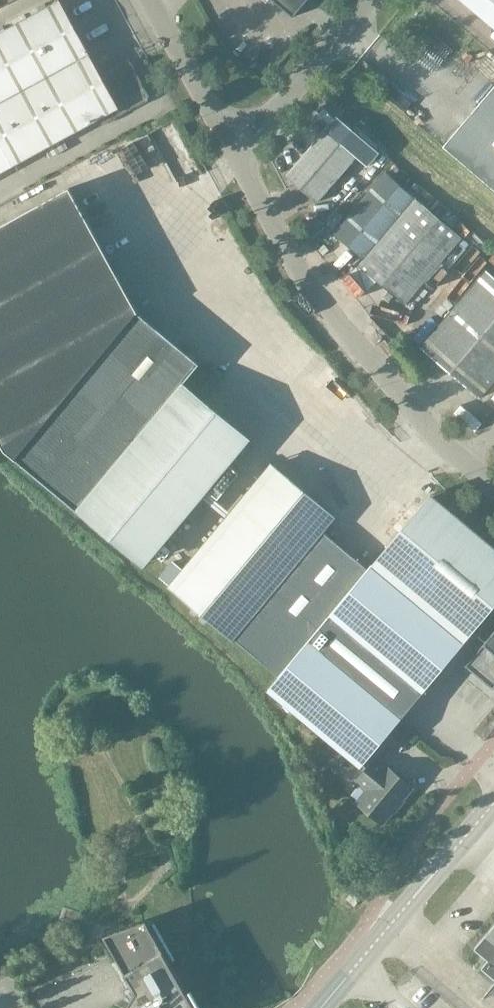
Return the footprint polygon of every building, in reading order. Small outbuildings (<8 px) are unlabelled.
[(97,120),(99,124),(104,125),(115,119),(137,107),(148,102),(149,97),(145,89),(141,84),(142,84),(138,75),(137,76),(134,70),(135,70),(131,62),(126,61),(115,66),(115,67),(101,75),(60,0),(0,33),(0,173),(97,120)] [(309,0),(273,0),(294,18),(309,0)] [(493,29),(493,0),(460,0),(493,29)] [(442,147),(493,191),(493,86),(442,147)] [(318,203),(357,157),(326,130),(287,176),(318,203)] [(154,134),(143,141),(156,163),(168,157),(154,134)] [(463,238),(386,173),(334,235),(365,261),(360,267),(405,306),(463,238)] [(0,227),(0,440),(6,451),(15,461),(138,314),(69,189),(0,227)] [(493,383),(493,279),(487,273),(421,349),(479,400),(493,383)] [(138,314),(15,461),(143,568),(187,516),(196,524),(217,499),(218,500),(240,474),(229,465),(250,440),(183,384),(199,365),(138,314)] [(464,644),(493,608),(493,548),(431,496),(369,571),(323,533),(335,518),(271,465),(169,588),(233,641),(234,639),(280,677),(268,691),(361,768),(464,644)] [(465,666),(493,689),(493,687),(493,631),(465,666)] [(357,802),(382,824),(412,788),(387,767),(385,769),(374,760),(356,781),(367,790),(357,802)] [(103,936),(135,991),(125,1007),(196,1007),(146,920),(114,931),(103,936)] [(474,948),(488,959),(481,967),(493,978),(493,925),(474,948)]
